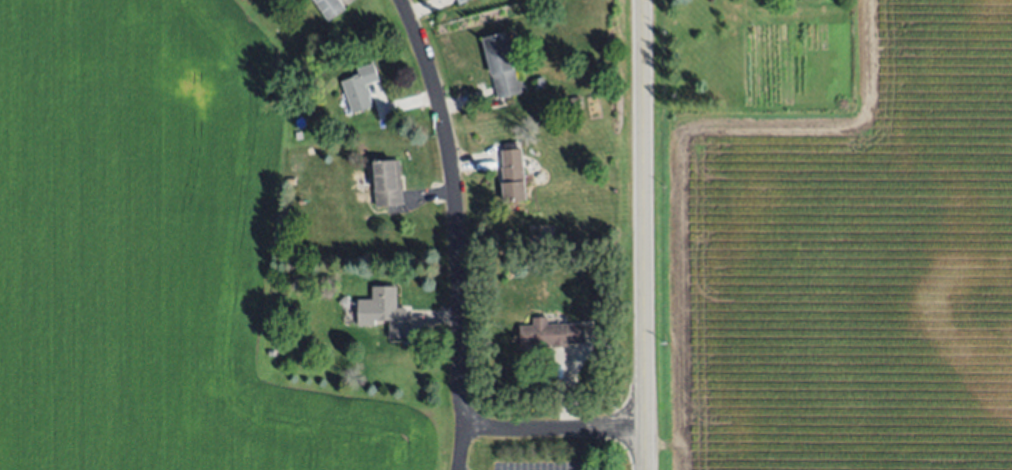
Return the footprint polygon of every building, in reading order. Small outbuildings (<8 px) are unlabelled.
[(328,21),(313,0),(340,0),(346,8),(328,21)] [(497,98),(491,74),(490,71),(482,38),(504,32),(512,69),(513,69),(519,93),(497,98)] [(341,81),(356,77),(354,68),(374,62),(379,78),(365,82),(372,107),(350,114),(341,81)] [(535,89),(532,80),(543,76),(546,86),(535,89)] [(569,98),(579,96),(581,101),(571,104),(569,98)] [(521,148),(527,200),(503,203),(499,167),(503,167),(501,151),(521,148)] [(374,161),(400,158),(405,204),(376,207),(375,190),(377,190),(374,161)] [(573,271),(582,272),(581,281),(573,281),(573,271)] [(397,284),(398,305),(410,305),(410,336),(390,337),(390,319),(377,320),(377,324),(361,324),(360,300),(373,300),(373,285),(397,284)] [(546,324),(584,323),(585,342),(568,343),(568,347),(552,348),(552,345),(537,346),(537,349),(519,349),(518,325),(532,325),(532,317),(546,316),(546,324)]
